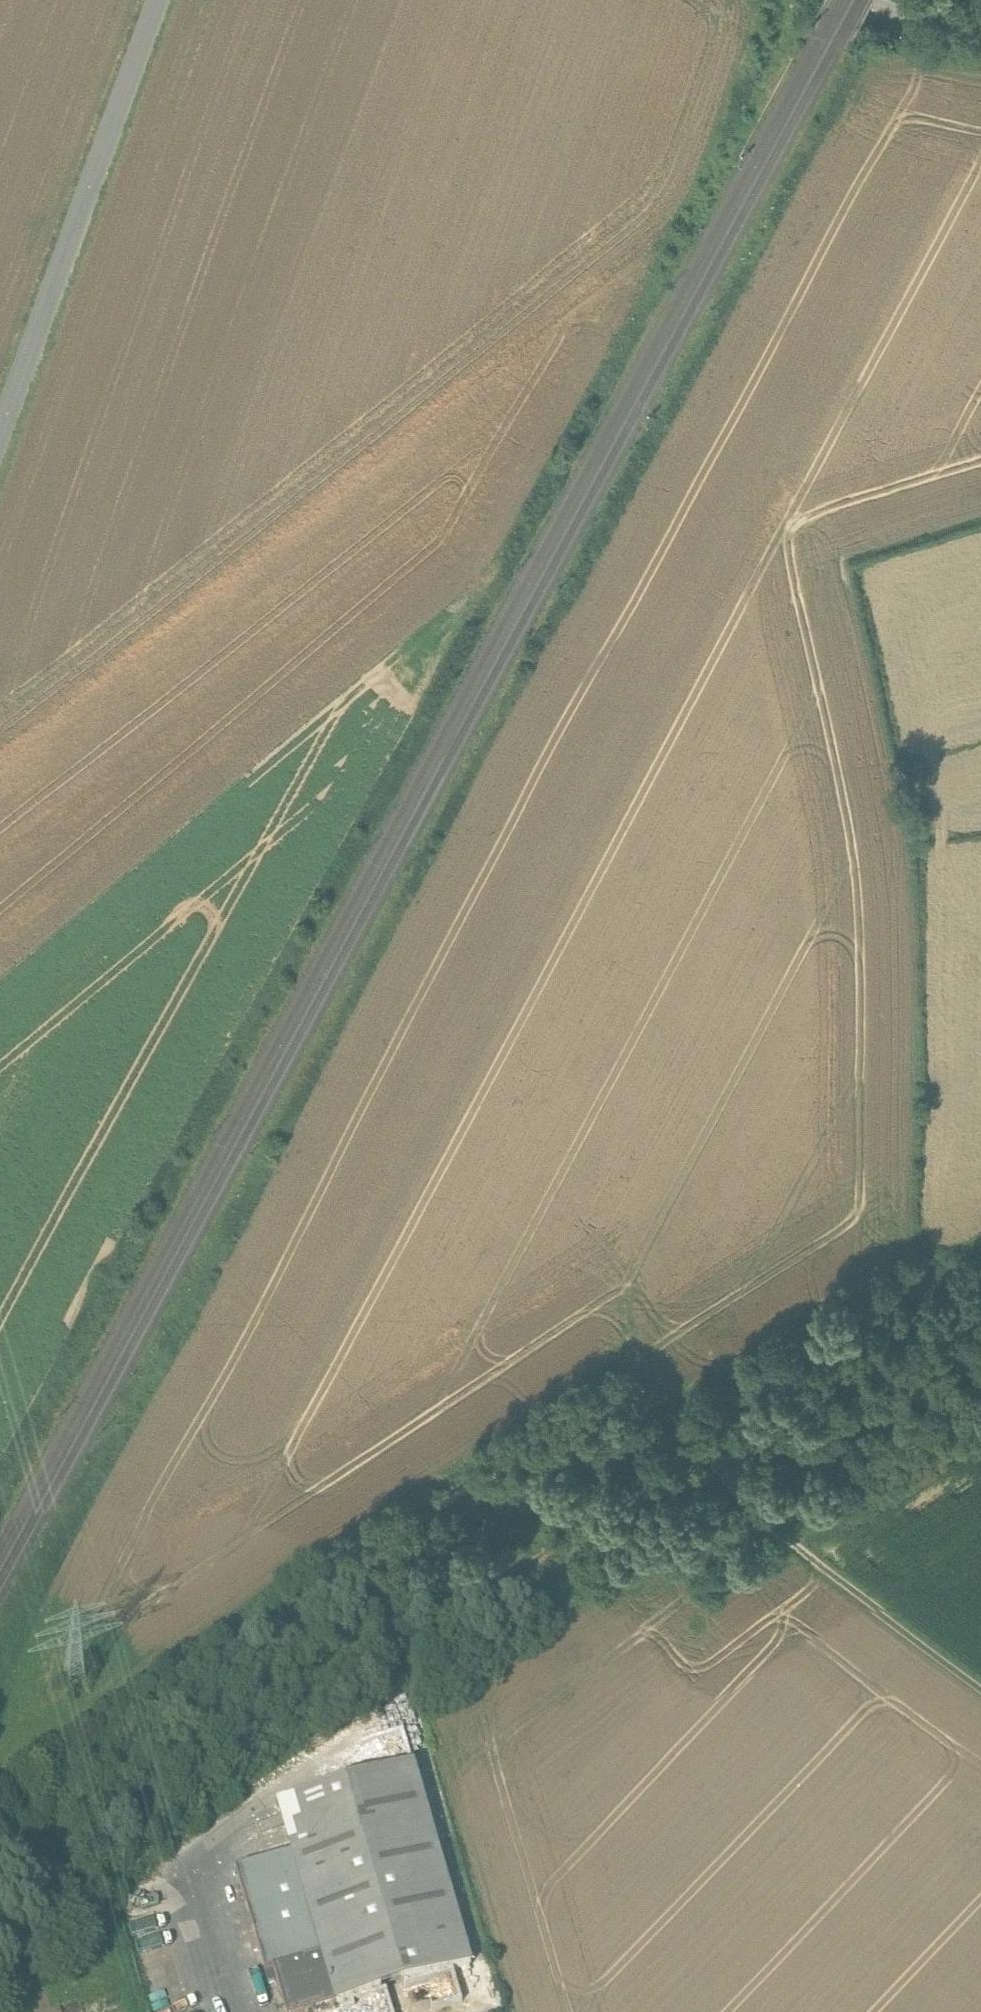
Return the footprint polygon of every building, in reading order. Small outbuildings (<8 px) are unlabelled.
[(276,1803),(291,1853),(235,1869),(265,1970),(273,1968),(286,2011),(301,2011),(471,1962),(412,1763),(276,1803)]
